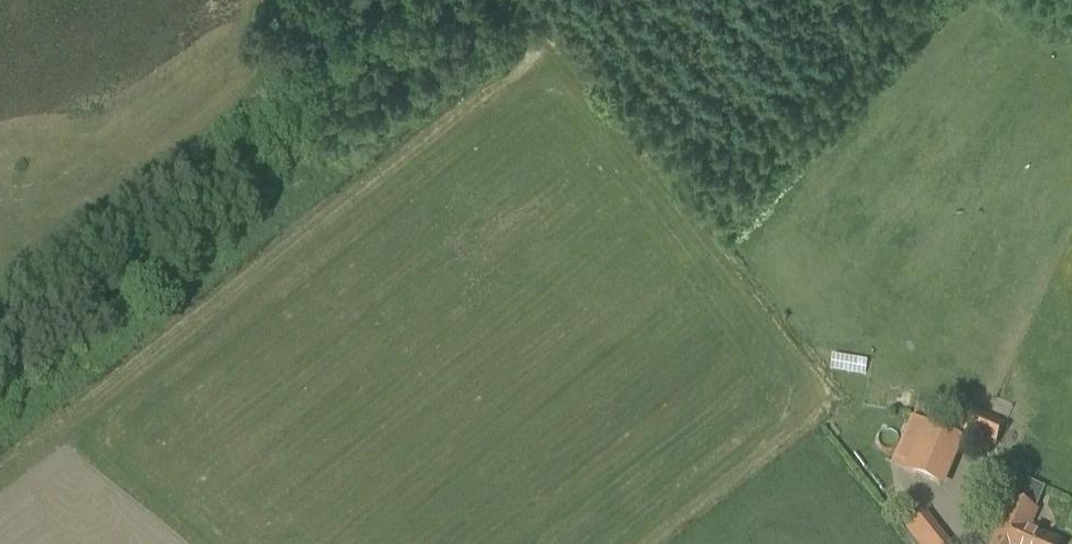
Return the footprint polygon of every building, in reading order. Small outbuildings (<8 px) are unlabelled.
[(836,369),(870,368),(870,351),(836,352),(836,369)] [(970,409),(959,432),(959,433),(996,448),(1006,424),(970,409)] [(945,490),(966,440),(912,416),(891,465),(945,490)] [(1037,511),(1045,491),(1023,482),(1014,501),(1013,500),(993,543),(1058,543),(1032,532),(1039,512),(1037,511)]
